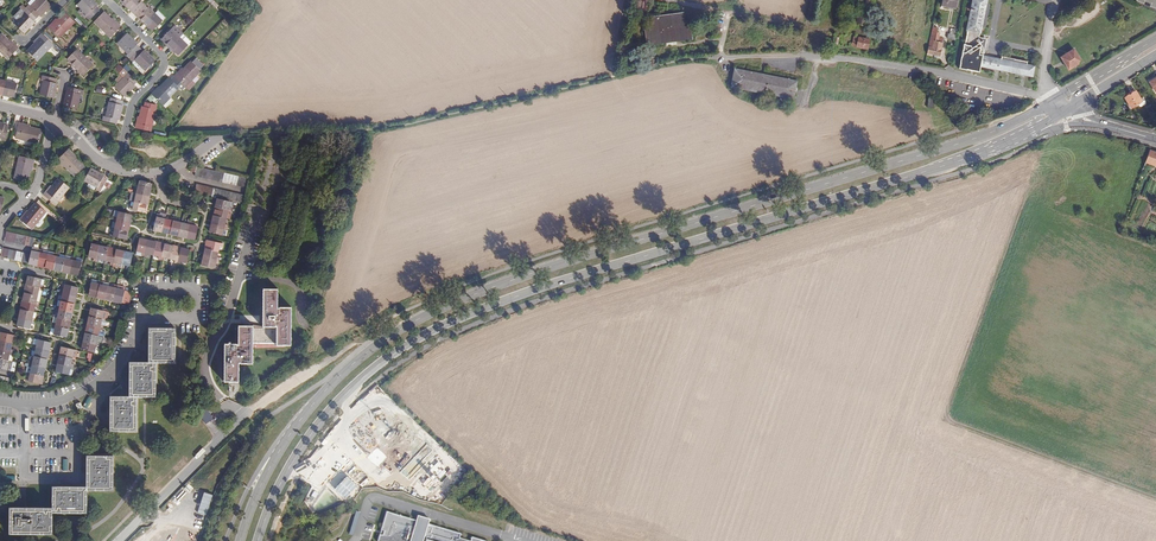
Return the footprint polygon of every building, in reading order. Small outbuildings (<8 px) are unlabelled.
[(36,17),(39,14),(40,15),(51,4),(47,0),(36,0),(31,6),(29,4),(26,7),(36,17)] [(93,0),(80,0),(77,3),(87,14),(86,15),(89,18),(99,8),(96,5),(97,4),(93,0)] [(128,2),(134,8),(132,9),(135,12),(143,4),(140,1),(141,0),(130,0),(128,2)] [(634,7),(646,10),(648,0),(636,0),(634,7)] [(859,4),(855,25),(866,27),(871,0),(872,0),(860,0),(859,4)] [(940,11),(955,14),(958,0),(942,0),(940,11)] [(991,0),(976,0),(960,70),(963,73),(980,76),(982,70),(1032,81),(1035,70),(1027,68),(1028,65),(1000,59),(999,62),(981,58),(982,53),(981,49),(982,40),(982,38),(991,0)] [(140,14),(146,20),(155,10),(149,5),(147,7),(143,4),(135,12),(139,16),(140,14)] [(33,20),(36,17),(26,7),(23,10),(25,12),(14,23),(24,33),(34,22),(33,20)] [(159,8),(156,11),(163,18),(166,15),(159,8)] [(112,19),(104,10),(94,20),(111,36),(122,26),(118,22),(117,24),(112,19)] [(156,11),(155,10),(146,20),(145,21),(148,24),(149,23),(152,26),(155,28),(164,19),(163,18),(156,11)] [(75,21),(66,12),(58,20),(53,26),(51,24),(48,27),(59,38),(75,21)] [(685,13),(654,18),(655,26),(647,27),(647,29),(649,29),(651,48),(696,41),(693,20),(687,21),(685,13)] [(167,43),(170,46),(180,35),(184,31),(184,30),(176,22),(163,36),(166,39),(169,41),(167,43)] [(184,31),(180,35),(188,42),(192,38),(184,31)] [(936,32),(931,31),(926,58),(940,61),(944,43),(938,41),(937,44),(933,44),(936,32)] [(53,44),(42,32),(39,36),(41,38),(36,43),(27,51),(37,60),(53,44)] [(1,33),(0,34),(0,50),(8,58),(19,47),(16,44),(14,45),(9,41),(1,33)] [(126,55),(129,58),(139,48),(136,45),(137,43),(126,33),(117,42),(128,53),(126,55)] [(188,42),(180,35),(170,46),(173,49),(174,47),(177,50),(179,52),(188,42)] [(870,40),(855,38),(855,46),(850,46),(850,49),(869,51),(870,40)] [(71,64),(74,67),(85,56),(76,48),(67,57),(70,61),(73,63),(71,64)] [(139,48),(129,58),(133,61),(134,59),(140,65),(145,70),(155,60),(144,50),(143,51),(139,48)] [(1077,55),(1072,58),(1079,69),(1083,67),(1077,55)] [(85,56),(74,67),(78,71),(79,69),(82,72),(85,74),(94,65),(85,56)] [(1079,69),(1072,58),(1063,63),(1070,75),(1079,69)] [(199,72),(190,64),(184,70),(180,74),(178,72),(174,76),(185,86),(199,72)] [(145,70),(140,65),(137,68),(142,73),(145,70)] [(769,95),(774,77),(735,69),(731,87),(769,95)] [(137,81),(127,71),(123,74),(125,76),(114,87),(124,97),(135,85),(134,84),(137,81)] [(56,77),(42,75),(41,79),(44,80),(41,94),(54,97),(57,82),(55,82),(56,77)] [(797,82),(774,77),(769,95),(793,99),(797,82)] [(179,86),(170,78),(160,88),(158,89),(157,88),(151,94),(163,105),(170,98),(169,97),(179,86)] [(6,81),(2,96),(6,97),(7,94),(10,95),(15,96),(17,83),(6,81)] [(84,90),(69,86),(68,90),(66,90),(63,105),(76,108),(80,93),(84,94),(84,90)] [(1148,104),(1141,93),(1130,100),(1136,111),(1148,104)] [(110,101),(109,101),(106,116),(103,115),(102,120),(116,123),(117,119),(119,119),(122,104),(121,104),(122,100),(111,97),(110,101)] [(937,99),(930,97),(928,107),(935,109),(937,99)] [(170,98),(163,105),(166,108),(173,100),(170,98)] [(157,103),(147,101),(145,106),(144,106),(141,116),(140,123),(137,123),(136,127),(151,130),(157,103)] [(22,123),(18,122),(14,136),(37,142),(40,129),(29,127),(22,125),(22,123)] [(73,153),(68,148),(57,158),(64,167),(65,166),(75,176),(84,167),(74,157),(72,154),(73,153)] [(1148,151),(1140,173),(1154,178),(1154,179),(1155,180),(1155,153),(1148,151)] [(30,157),(15,154),(10,177),(22,179),(25,168),(26,161),(29,161),(30,157)] [(105,175),(91,168),(84,179),(90,182),(97,186),(98,187),(97,189),(101,191),(108,179),(103,177),(105,175)] [(68,186),(58,177),(52,186),(47,192),(45,190),(42,193),(54,203),(68,186)] [(134,189),(133,192),(148,195),(150,187),(138,184),(137,190),(134,189)] [(134,201),(146,204),(148,195),(133,192),(132,195),(133,195),(136,196),(134,201)] [(230,206),(231,201),(229,201),(225,200),(222,199),(219,198),(217,206),(233,210),(233,207),(230,206)] [(146,204),(134,201),(133,206),(130,205),(129,208),(144,212),(146,204)] [(45,210),(34,202),(27,211),(23,216),(21,215),(18,218),(30,228),(45,210)] [(215,215),(227,218),(228,212),(232,213),(233,210),(217,206),(215,215)] [(113,219),(128,222),(130,214),(118,211),(117,216),(113,216),(113,219)] [(152,229),(161,231),(164,218),(158,217),(159,214),(156,213),(152,229)] [(227,218),(215,215),(213,223),(229,227),(229,225),(226,224),(227,218)] [(170,233),(174,217),(171,217),(170,220),(164,218),(161,231),(170,233)] [(178,235),(181,222),(176,221),(177,218),(174,217),(170,233),(178,235)] [(126,231),(128,222),(113,219),(112,221),(116,222),(114,228),(126,231)] [(178,235),(186,237),(190,221),(187,221),(187,224),(181,222),(178,235)] [(190,221),(186,237),(195,239),(198,226),(192,225),(193,222),(190,221)] [(228,230),(229,227),(213,223),(210,232),(223,235),(224,229),(228,230)] [(124,238),(126,231),(114,228),(113,233),(110,232),(109,235),(124,238)] [(141,255),(144,256),(147,241),(139,239),(136,251),(142,253),(141,255)] [(208,240),(206,248),(218,251),(220,245),(223,246),(223,243),(208,240)] [(147,241),(144,256),(147,257),(148,254),(152,255),(155,243),(147,241)] [(155,243),(152,255),(157,256),(156,259),(160,260),(164,245),(155,243)] [(96,261),(99,245),(91,244),(88,256),(93,257),(93,260),(96,261)] [(99,258),(104,259),(107,247),(99,245),(96,261),(99,261),(99,258)] [(172,247),(164,245),(160,260),(162,261),(163,258),(169,259),(172,247)] [(112,264),(116,249),(107,247),(104,259),(110,261),(109,264),(112,264)] [(180,249),(172,247),(169,259),(174,260),(174,263),(177,264),(180,249)] [(204,256),(219,260),(220,257),(217,257),(218,251),(206,248),(204,256)] [(36,265),(40,250),(37,249),(37,252),(31,251),(30,254),(30,256),(28,263),(36,265)] [(116,249),(112,264),(115,265),(115,262),(121,263),(124,251),(116,249)] [(180,249),(177,264),(180,265),(180,262),(185,263),(188,251),(180,249)] [(40,250),(36,265),(45,267),(48,254),(42,253),(43,250),(40,250)] [(124,251),(121,263),(126,265),(126,268),(129,268),(132,253),(124,251)] [(48,254),(45,267),(53,269),(56,254),(54,253),(53,256),(48,254)] [(59,254),(56,254),(53,269),(61,271),(64,258),(58,257),(59,254)] [(219,260),(204,256),(202,264),(214,267),(216,262),(219,262),(219,260)] [(61,271),(70,273),(73,257),(71,257),(70,260),(64,258),(61,271)] [(73,257),(70,273),(78,275),(80,262),(76,261),(76,258),(73,257)] [(39,284),(40,279),(28,276),(26,285),(42,288),(43,285),(39,284)] [(95,297),(99,282),(96,281),(95,284),(90,283),(88,295),(95,297)] [(102,282),(99,282),(95,297),(104,299),(107,287),(101,286),(102,282)] [(26,285),(24,293),(37,296),(38,290),(41,291),(42,288),(26,285)] [(61,292),(77,296),(79,288),(66,285),(65,290),(62,289),(61,292)] [(112,301),(116,286),(113,285),(112,288),(107,287),(104,299),(112,301)] [(116,286),(112,301),(121,303),(124,291),(118,289),(119,286),(116,286)] [(277,304),(278,289),(263,289),(263,328),(253,327),(253,325),(239,325),(238,337),(225,337),(224,381),(238,381),(238,360),(252,360),(252,339),(276,340),(276,342),(290,343),(291,304),(277,304)] [(75,305),(77,296),(61,292),(60,295),(64,296),(63,302),(75,305)] [(22,301),(38,305),(39,302),(35,301),(37,296),(24,293),(22,301)] [(22,301),(20,309),(33,312),(34,307),(38,308),(38,305),(22,301)] [(61,307),(58,306),(57,309),(73,313),(75,305),(63,302),(61,307)] [(90,316),(102,319),(104,314),(107,315),(108,312),(92,308),(90,316)] [(18,317),(34,321),(35,318),(34,318),(36,313),(33,312),(20,309),(18,317)] [(57,309),(56,312),(60,313),(59,318),(71,321),(73,313),(57,309)] [(107,320),(102,319),(90,316),(88,325),(104,329),(105,325),(106,325),(107,320)] [(34,324),(34,321),(18,317),(17,326),(29,329),(30,323),(34,324)] [(69,329),(71,321),(59,318),(58,323),(54,323),(53,325),(69,329)] [(67,337),(69,329),(53,325),(53,328),(56,329),(55,334),(67,337)] [(88,325),(86,333),(98,336),(100,331),(104,332),(104,329),(88,325)] [(11,342),(12,336),(16,337),(16,335),(15,334),(0,331),(0,340),(11,342)] [(175,366),(175,332),(149,333),(149,366),(129,367),(130,400),(110,400),(110,434),(137,434),(136,400),(156,400),(156,366),(175,366)] [(86,333),(84,341),(100,345),(101,342),(97,341),(98,336),(86,333)] [(34,344),(33,347),(48,350),(50,342),(38,339),(37,345),(34,344)] [(0,340),(0,348),(13,351),(13,348),(10,347),(11,342),(0,340)] [(100,345),(84,341),(82,350),(94,353),(96,347),(100,348),(100,345)] [(34,355),(47,358),(48,350),(33,347),(32,350),(35,350),(34,355)] [(62,347),(60,356),(72,359),(74,353),(77,354),(78,351),(62,347)] [(2,358),(5,358),(7,359),(8,353),(12,354),(13,351),(0,348),(0,357),(2,358)] [(45,367),(47,358),(34,355),(33,361),(30,360),(29,363),(45,367)] [(60,356),(58,364),(74,368),(74,366),(71,365),(72,359),(60,356)] [(31,367),(30,373),(43,375),(45,367),(29,363),(29,366),(31,367)] [(74,368),(58,364),(56,373),(69,376),(70,370),(73,371),(74,368)] [(43,375),(30,373),(29,378),(26,377),(25,380),(41,383),(43,375)] [(88,408),(92,399),(88,397),(84,407),(88,408)] [(202,416),(207,424),(214,420),(209,412),(202,416)] [(377,446),(367,457),(378,468),(389,457),(377,446)] [(114,492),(114,458),(88,458),(88,489),(53,489),(53,509),(10,510),(10,536),(53,536),(53,514),(88,514),(88,492),(114,492)] [(349,534),(353,536),(360,513),(356,512),(349,534)] [(386,512),(381,530),(384,531),(383,536),(379,535),(378,540),(467,540),(459,539),(460,534),(428,525),(429,520),(418,516),(416,521),(386,512)]
